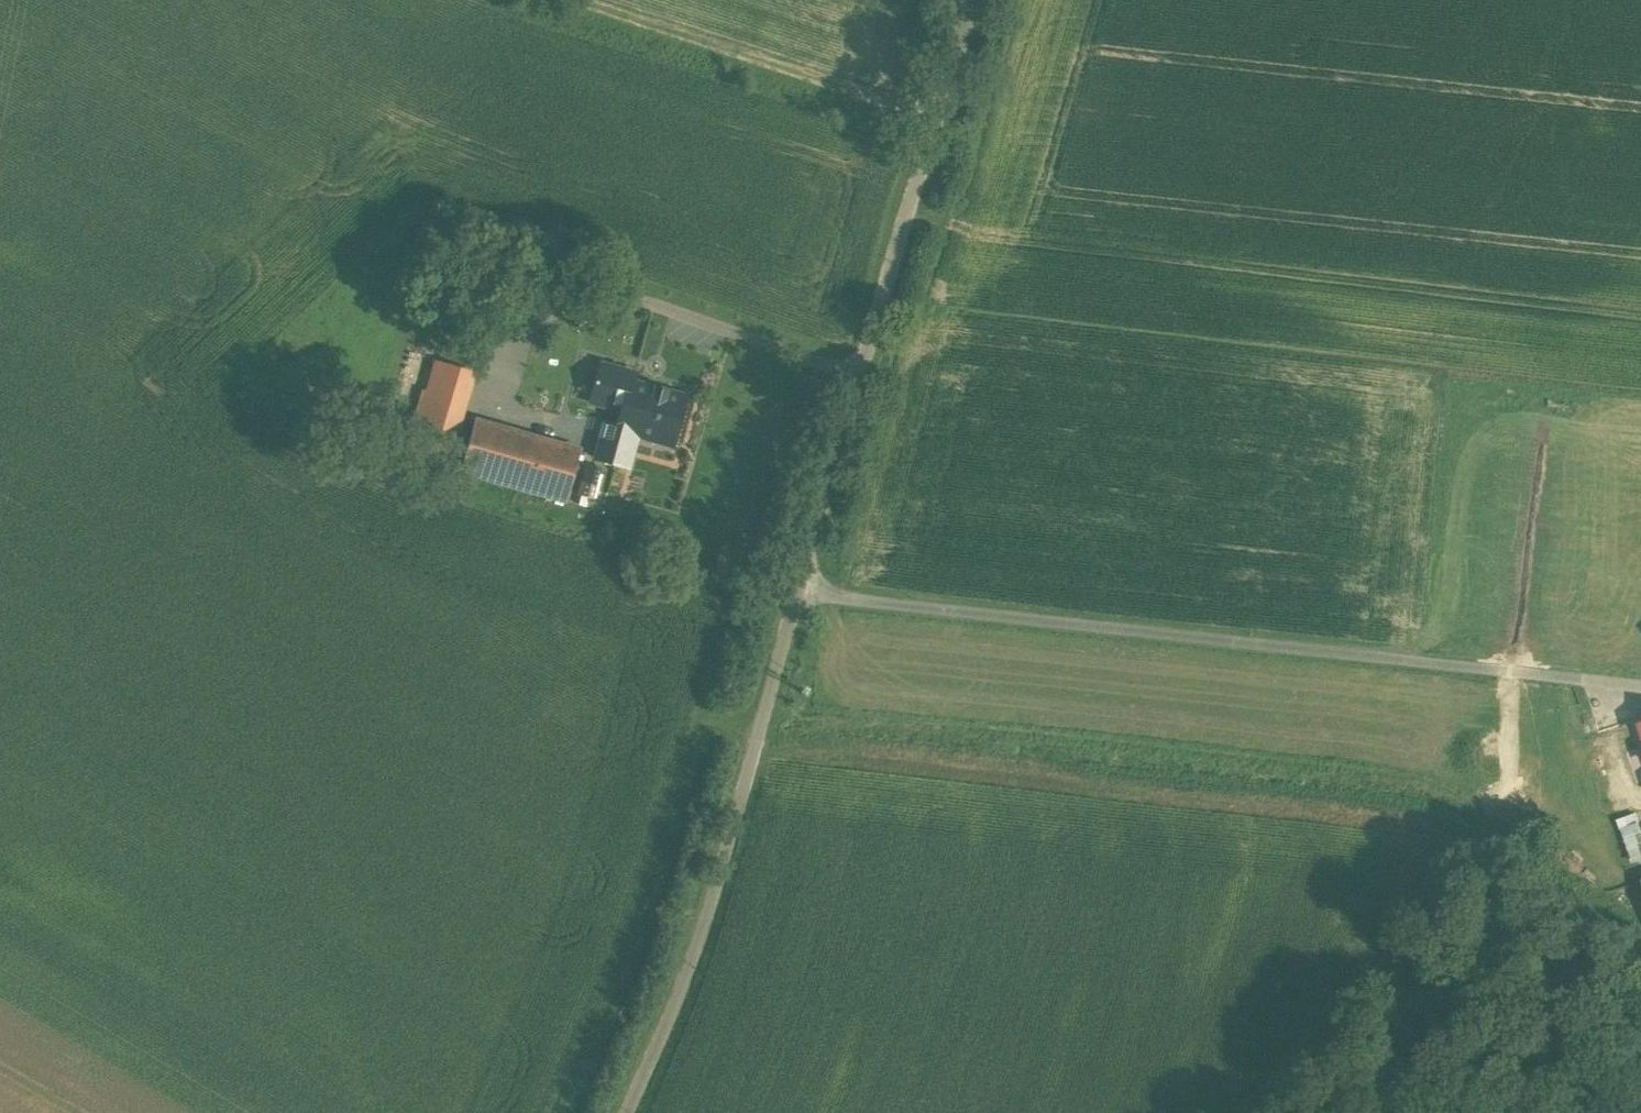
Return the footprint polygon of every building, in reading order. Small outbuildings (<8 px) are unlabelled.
[(437,363),(411,454),(435,461),(461,369),(437,363)] [(634,375),(602,366),(592,402),(623,411),(613,445),(613,446),(633,452),(639,430),(674,440),(685,400),(691,402),(691,400),(632,383),(634,375)] [(581,451),(475,421),(461,472),(567,502),(581,451)] [(633,452),(613,446),(613,445),(601,441),(596,458),(628,467),(633,452)] [(581,468),(575,500),(592,503),(598,471),(581,468)] [(1632,723),(1640,749),(1640,720),(1632,723)] [(1624,862),(1640,859),(1640,853),(1635,814),(1616,817),(1624,862)]
